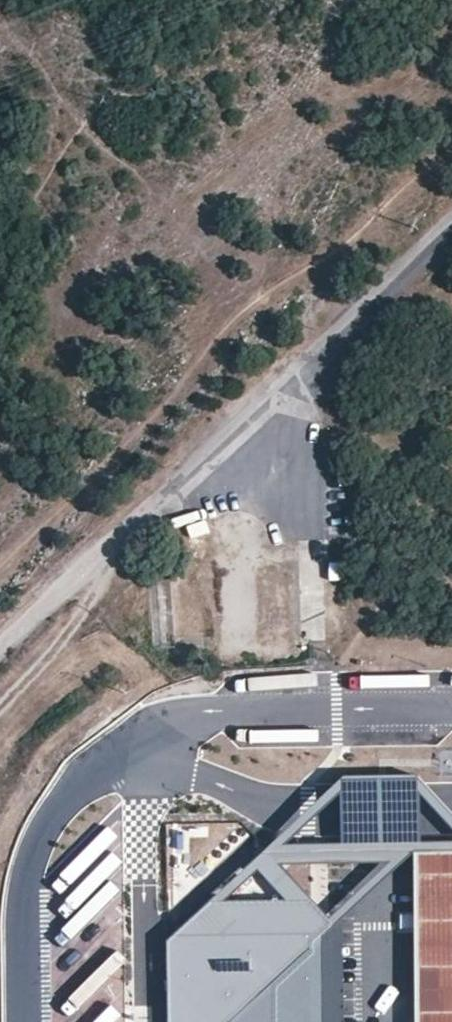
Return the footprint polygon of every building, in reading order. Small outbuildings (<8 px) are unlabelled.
[(296,606),(297,568),(262,567),(261,606),(296,606)] [(420,841),(418,775),(342,777),(344,843),(420,841)] [(421,852),(422,1021),(451,1021),(451,852),(421,852)] [(209,903),(166,942),(168,1021),(322,1021),(320,936),(333,925),(309,899),(209,903)] [(333,925),(320,936),(322,1021),(344,1021),(341,924),(333,925)]
